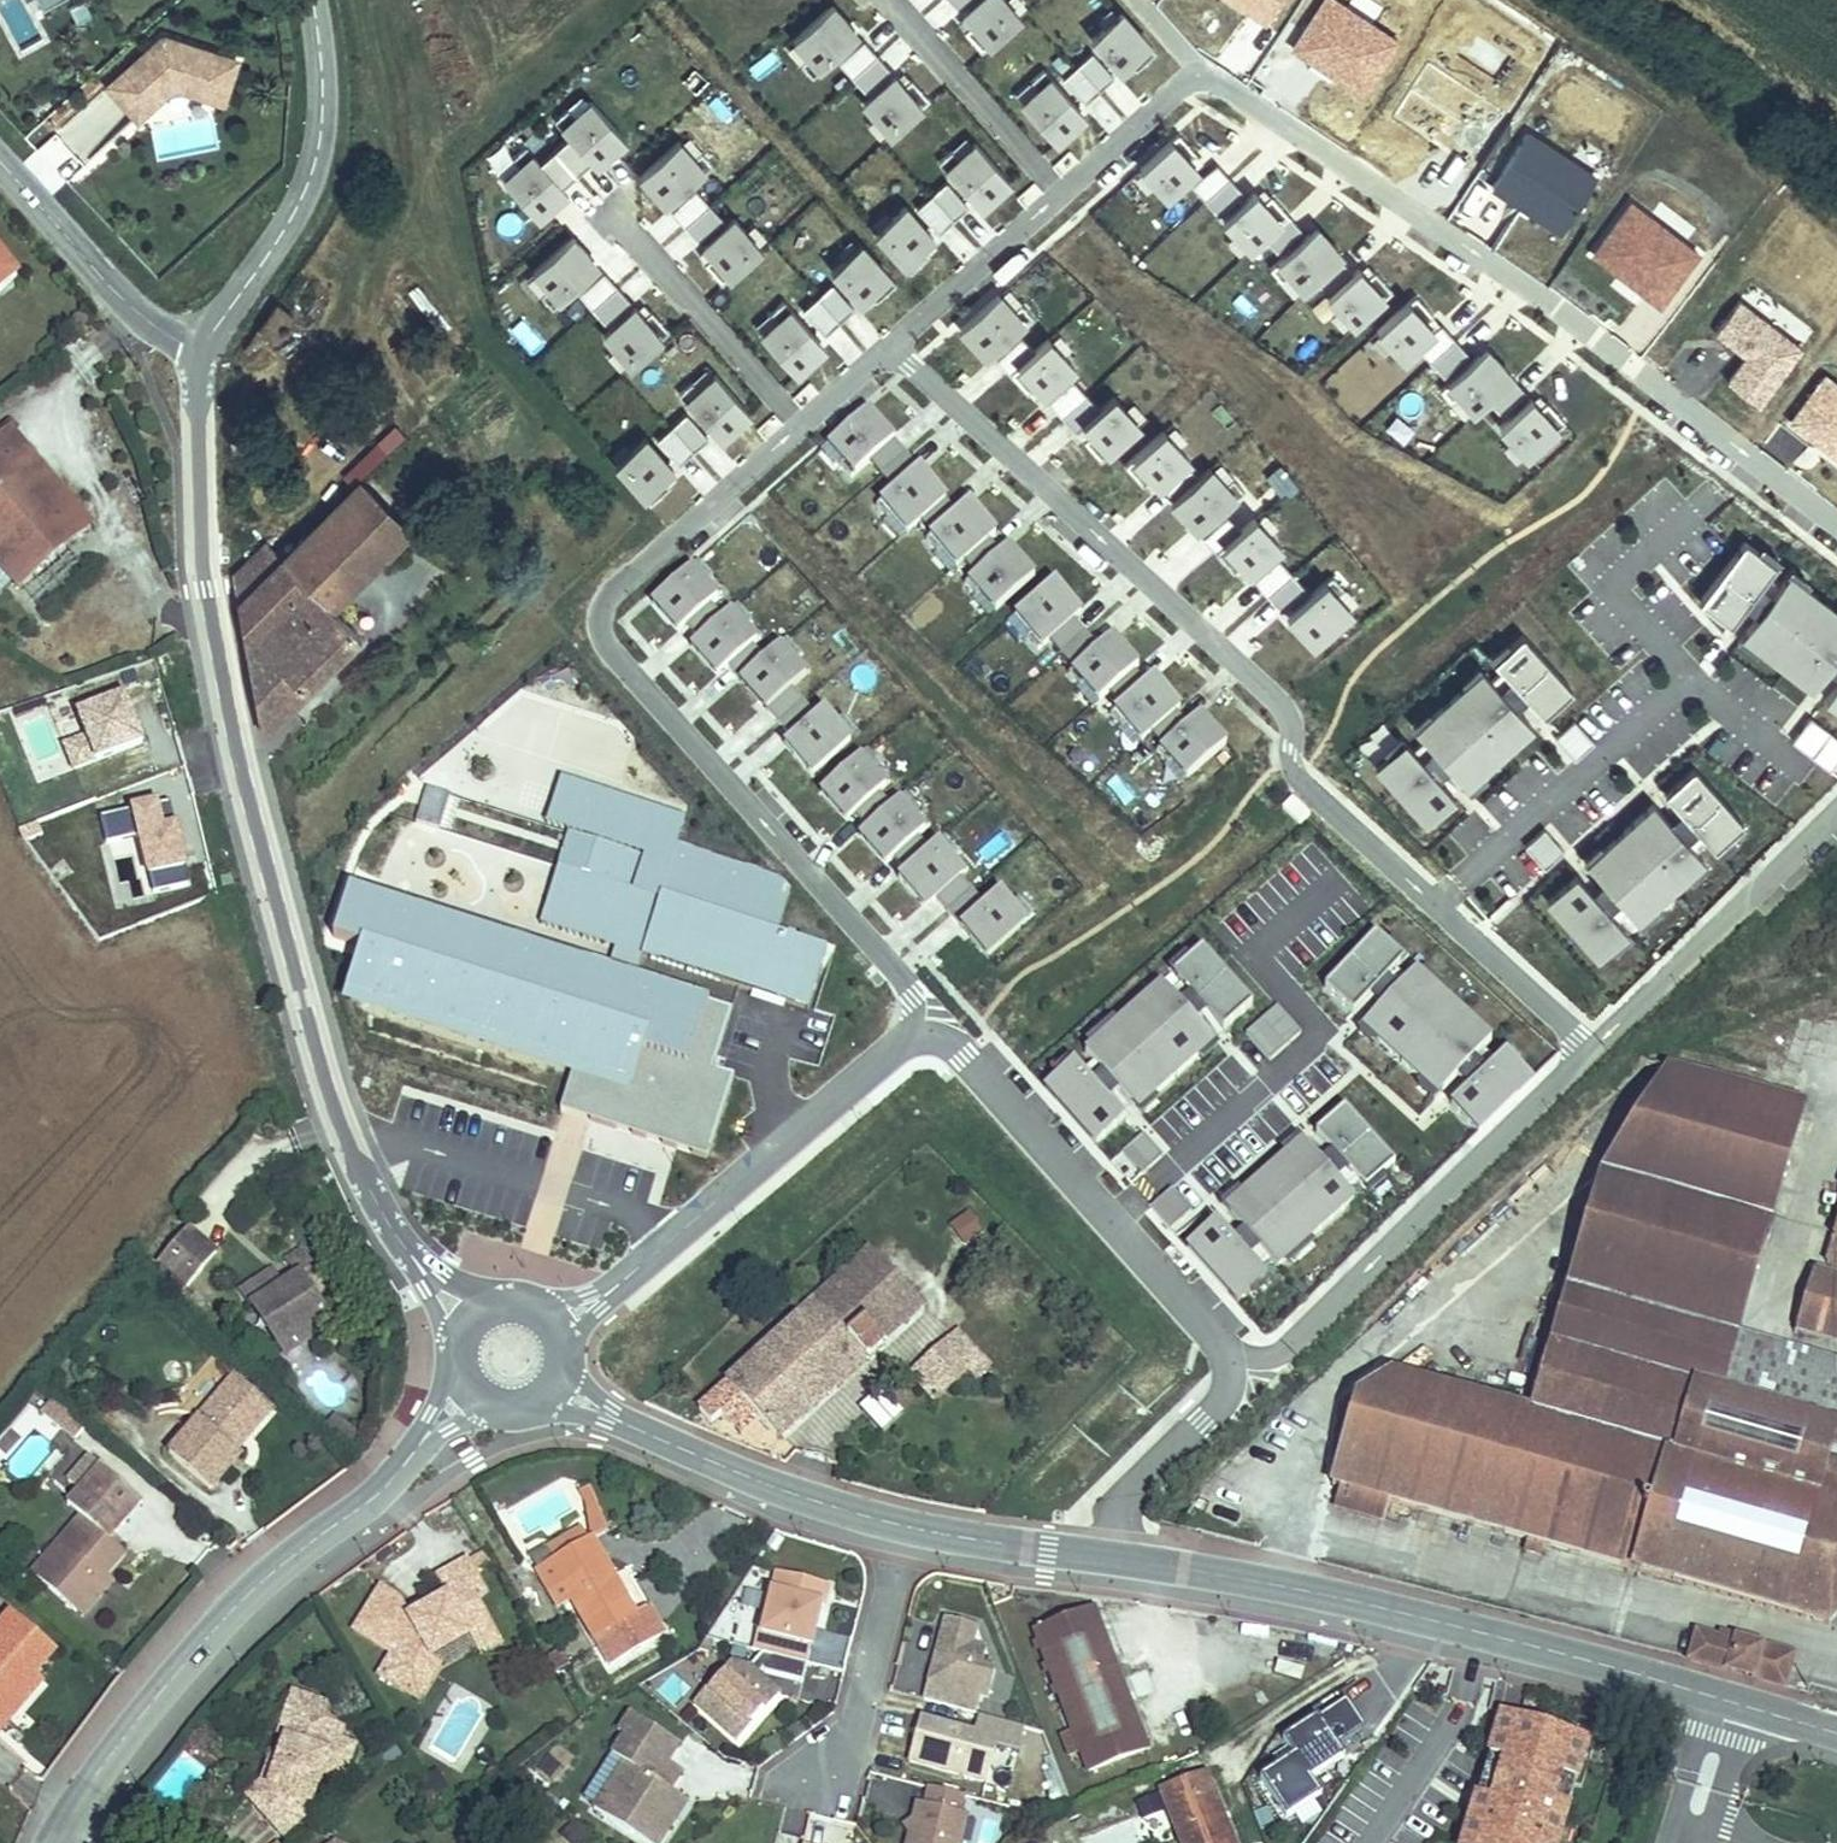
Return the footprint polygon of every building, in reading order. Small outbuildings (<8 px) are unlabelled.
[(22,6),(20,0),(5,0),(9,11),(22,6)] [(209,18),(157,0),(127,0),(81,40),(109,73),(139,47),(152,44),(194,59),(209,18)] [(961,29),(979,49),(1018,15),(1005,0),(974,0),(960,13),(968,23),(961,29)] [(1264,22),(1279,0),(1232,0),(1264,22)] [(72,26),(91,19),(84,1),(65,8),(72,26)] [(798,62),(809,74),(856,33),(830,3),(790,38),(805,55),(798,62)] [(1127,60),(1133,68),(1154,50),(1119,11),(1089,38),(1117,69),(1127,60)] [(834,61),(847,76),(874,52),(861,38),(834,61)] [(1087,47),(1072,60),(1096,87),(1111,74),(1087,47)] [(888,67),(874,52),(847,76),(861,91),(888,67)] [(1081,101),(1096,87),(1072,60),(1057,74),(1081,101)] [(1083,113),(1040,66),(1028,77),(1034,84),(1017,100),(1053,139),(1083,113)] [(927,96),(908,76),(901,83),(892,73),(861,101),(888,131),(927,96)] [(82,163),(131,133),(111,99),(62,129),(82,163)] [(566,106),(553,117),(565,131),(588,159),(594,165),(624,139),(589,99),(572,114),(566,106)] [(1490,183),(1561,229),(1595,176),(1525,130),(1490,183)] [(565,131),(550,144),(573,172),(588,159),(565,131)] [(1177,132),(1138,166),(1165,197),(1196,168),(1187,158),(1195,152),(1177,132)] [(665,205),(711,162),(700,150),(692,156),(677,139),(638,176),(665,205)] [(949,148),(936,159),(978,206),(1008,179),(972,140),(955,155),(949,148)] [(535,157),(523,143),(510,154),(516,161),(499,176),(533,217),(564,191),(558,185),(535,157)] [(550,144),(535,157),(558,185),(573,172),(550,144)] [(1188,186),(1201,201),(1228,177),(1215,162),(1188,186)] [(942,177),(927,190),(951,217),(966,204),(942,177)] [(1228,177),(1201,201),(1214,215),(1241,191),(1228,177)] [(669,211),(683,226),(710,202),(696,187),(669,211)] [(936,230),(951,217),(927,190),(912,203),(936,230)] [(1262,201),(1253,191),(1221,219),(1247,248),(1260,237),(1287,213),(1270,194),(1262,201)] [(723,217),(710,202),(683,226),(696,240),(723,217)] [(1630,202),(1591,251),(1658,303),(1696,253),(1630,202)] [(907,269),(927,251),(921,244),(930,235),(902,204),(872,231),(907,269)] [(1300,228),(1287,213),(1260,237),(1273,252),(1300,228)] [(709,255),(702,262),(720,282),(759,248),(732,218),(701,246),(709,255)] [(1340,255),(1314,225),(1270,264),(1283,278),(1287,275),(1300,290),(1316,276),(1338,257),(1340,255)] [(538,294),(550,307),(597,265),(570,235),(531,270),(546,288),(538,294)] [(867,294),(873,301),(894,282),(860,243),(829,271),(857,302),(867,294)] [(0,254),(0,284),(15,273),(0,254)] [(1338,257),(1316,276),(1330,291),(1351,272),(1338,257)] [(1365,277),(1356,267),(1351,272),(1330,291),(1325,295),(1351,325),(1391,289),(1373,270),(1365,277)] [(575,295),(588,310),(615,286),(602,271),(575,295)] [(828,280),(813,293),(837,320),(852,307),(828,280)] [(629,301),(615,286),(588,310),(602,325),(629,301)] [(1000,290),(958,327),(984,356),(1030,315),(1018,302),(1014,306),(1000,290)] [(822,334),(837,320),(813,293),(798,306),(822,334)] [(1414,293),(1375,328),(1401,357),(1413,346),(1432,328),(1424,319),(1432,313),(1414,293)] [(823,346),(781,299),(768,311),(775,318),(758,333),(794,373),(823,346)] [(1726,377),(1756,402),(1799,349),(1737,299),(1713,329),(1745,354),(1726,377)] [(667,329),(649,309),(642,316),(633,306),(601,334),(628,364),(667,329)] [(1432,328),(1413,346),(1426,361),(1453,337),(1440,322),(1432,328)] [(1036,348),(1023,334),(996,358),(1009,373),(1036,348)] [(1034,385),(1043,395),(1075,367),(1048,337),(1036,348),(1009,373),(1026,392),(1034,385)] [(1453,337),(1426,361),(1439,375),(1466,351),(1453,337)] [(1511,375),(1484,346),(1441,385),(1453,399),(1457,395),(1471,411),(1489,395),(1511,375)] [(690,380),(677,391),(719,439),(749,413),(714,372),(697,387),(690,380)] [(1511,375),(1489,395),(1503,409),(1524,390),(1511,375)] [(1790,419),(1836,455),(1836,385),(1823,375),(1790,419)] [(1048,401),(1061,416),(1088,392),(1075,377),(1048,401)] [(1088,392),(1061,416),(1074,431),(1082,424),(1101,406),(1088,392)] [(1537,405),(1529,395),(1497,423),(1523,453),(1563,418),(1545,398),(1537,405)] [(1101,406),(1082,424),(1090,433),(1082,440),(1100,460),(1139,425),(1113,396),(1101,406)] [(128,419),(115,400),(107,405),(120,424),(128,419)] [(682,410),(667,424),(691,451),(706,437),(682,410)] [(892,439),(866,410),(825,447),(839,463),(835,466),(847,479),(865,463),(892,439)] [(918,414),(895,433),(908,449),(931,430),(918,414)] [(676,464),(691,451),(667,424),(652,437),(676,464)] [(1189,458),(1162,428),(1123,463),(1141,483),(1149,477),(1158,486),(1161,484),(1188,460),(1189,458)] [(12,430),(0,439),(0,565),(15,584),(88,524),(12,430)] [(648,502),(668,485),(661,477),(671,469),(643,437),(613,463),(648,502)] [(905,454),(892,439),(865,463),(878,478),(905,454)] [(905,454),(878,478),(892,493),(918,468),(905,454)] [(1188,460),(1161,484),(1173,498),(1200,473),(1188,460)] [(1170,500),(1196,529),(1240,490),(1227,476),(1223,480),(1210,464),(1200,473),(1173,498),(1170,500)] [(944,497),(918,468),(892,493),(875,508),(886,520),(890,517),(905,533),(917,521),(944,497)] [(288,540),(342,596),(415,527),(359,469),(288,540)] [(1686,500),(1705,523),(1725,507),(1706,484),(1686,500)] [(1238,521),(1256,505),(1243,491),(1225,506),(1238,521)] [(944,497),(917,521),(930,535),(956,511),(944,497)] [(994,531),(967,501),(956,511),(930,535),(924,540),(936,554),(940,551),(954,566),(960,562),(987,538),(994,531)] [(1240,563),(1249,573),(1281,544),(1254,515),(1242,526),(1229,511),(1202,536),(1232,570),(1240,563)] [(342,596),(288,540),(273,525),(228,567),(245,622),(256,668),(268,715),(367,623),(342,596)] [(987,538),(960,562),(972,576),(999,551),(987,538)] [(1743,539),(1698,598),(1735,626),(1776,572),(1759,559),(1763,554),(1743,539)] [(992,612),(1033,575),(1006,545),(999,551),(972,576),(961,586),(973,599),(977,595),(992,612)] [(1254,578),(1267,593),(1294,569),(1281,554),(1254,578)] [(1759,559),(1776,572),(1780,567),(1763,554),(1759,559)] [(692,566),(650,602),(677,632),(684,626),(711,602),(722,592),(711,579),(707,582),(692,566)] [(1294,569),(1267,593),(1280,608),(1307,584),(1294,569)] [(1786,572),(1782,576),(1799,589),(1802,585),(1786,572)] [(1329,574),(1285,613),(1312,643),(1352,608),(1337,592),(1341,588),(1329,574)] [(1782,576),(1744,626),(1761,639),(1757,643),(1810,685),(1836,650),(1836,619),(1835,618),(1836,616),(1836,611),(1802,585),(1799,589),(1782,576)] [(1071,619),(1079,611),(1053,582),(1013,617),(1027,633),(1023,636),(1036,650),(1044,643),(1071,619)] [(711,602),(684,626),(696,639),(723,615),(711,602)] [(696,639),(689,646),(716,676),(726,667),(753,643),(761,635),(749,622),(745,626),(730,609),(723,615),(696,639)] [(1071,619),(1044,643),(1057,657),(1084,633),(1071,619)] [(1741,631),(1757,643),(1761,639),(1744,626),(1741,631)] [(1510,647),(1495,661),(1542,713),(1571,687),(1519,630),(1506,642),(1510,647)] [(1084,633),(1057,657),(1070,672),(1097,647),(1084,633)] [(1138,664),(1110,635),(1097,647),(1070,672),(1067,674),(1080,688),(1084,685),(1098,700),(1106,693),(1133,669),(1138,664)] [(1506,642),(1490,657),(1495,661),(1510,647),(1506,642)] [(753,643),(726,667),(738,681),(765,657),(753,643)] [(765,657),(738,681),(765,711),(792,687),(810,670),(799,657),(795,661),(779,644),(765,657)] [(1479,667),(1464,681),(1468,686),(1483,671),(1479,667)] [(1133,669),(1106,693),(1119,707),(1145,682),(1133,669)] [(1434,717),(1419,731),(1462,778),(1478,764),(1482,769),(1531,723),(1483,671),(1468,686),(1464,681),(1430,712),(1434,717)] [(1822,694),(1836,705),(1836,675),(1822,694)] [(1179,706),(1152,676),(1145,682),(1119,707),(1109,716),(1122,729),(1126,726),(1140,742),(1148,734),(1175,710),(1179,706)] [(792,687),(765,711),(778,725),(805,701),(792,687)] [(64,752),(73,774),(142,746),(123,701),(78,720),(87,743),(64,752)] [(805,701),(778,725),(790,739),(817,715),(805,701)] [(790,739),(783,745),(809,775),(849,740),(834,723),(838,719),(826,706),(817,715),(790,739)] [(1175,710),(1148,734),(1161,748),(1187,724),(1175,710)] [(1430,712),(1415,726),(1419,731),(1434,717),(1430,712)] [(1226,743),(1199,713),(1187,724),(1161,748),(1156,753),(1168,767),(1172,763),(1187,779),(1226,743)] [(1829,767),(1836,757),(1836,735),(1809,713),(1790,737),(1829,767)] [(1574,717),(1554,735),(1574,757),(1593,740),(1574,717)] [(594,760),(600,726),(585,724),(578,757),(594,760)] [(1403,737),(1388,751),(1392,755),(1408,741),(1403,737)] [(1082,739),(1064,747),(1077,776),(1095,768),(1082,739)] [(1388,751),(1375,763),(1427,819),(1455,793),(1408,741),(1392,755),(1388,751)] [(861,754),(819,791),(846,821),(853,814),(880,790),(892,780),(880,767),(876,771),(861,754)] [(1478,764),(1462,778),(1466,783),(1482,769),(1478,764)] [(1664,790),(1711,841),(1726,827),(1731,832),(1744,820),(1693,764),(1664,790)] [(1112,773),(1102,789),(1128,805),(1138,789),(1112,773)] [(612,956),(608,970),(635,979),(642,957),(677,845),(686,818),(563,779),(549,826),(580,835),(644,855),(634,888),(570,868),(549,936),(612,956)] [(428,788),(418,820),(442,828),(452,795),(428,788)] [(880,790),(853,814),(866,828),(892,804),(880,790)] [(1300,824),(1310,813),(1292,797),(1282,807),(1300,824)] [(866,828),(858,835),(885,865),(893,858),(920,834),(931,824),(919,811),(915,815),(900,798),(892,804),(866,828)] [(1591,864),(1633,911),(1649,897),(1653,901),(1687,871),(1683,866),(1699,852),(1652,800),(1603,845),(1607,850),(1591,864)] [(194,888),(171,804),(102,823),(109,850),(142,841),(157,898),(194,888)] [(1564,848),(1544,825),(1524,843),(1544,865),(1564,848)] [(1711,841),(1715,846),(1731,832),(1726,827),(1711,841)] [(920,834),(893,858),(905,872),(932,848),(920,834)] [(580,835),(570,868),(634,888),(644,855),(580,835)] [(898,878),(924,909),(936,898),(963,875),(968,870),(956,856),(952,860),(938,844),(932,848),(905,872),(898,878)] [(677,845),(642,957),(808,1009),(827,948),(777,933),(790,891),(777,876),(677,845)] [(1587,859),(1591,864),(1607,850),(1603,845),(1587,859)] [(1683,866),(1687,871),(1703,857),(1699,852),(1683,866)] [(1545,896),(1596,952),(1609,940),(1605,936),(1621,922),(1574,870),(1545,896)] [(963,875),(936,898),(948,913),(975,889),(963,875)] [(987,903),(960,927),(986,957),(1026,922),(1012,906),(1016,903),(1004,888),(987,903)] [(347,997),(574,1068),(629,1086),(618,1120),(711,1149),(734,1076),(713,1070),(732,1009),(635,979),(608,970),(349,889),(333,940),(362,950),(347,997)] [(975,889),(948,913),(960,927),(987,903),(975,889)] [(1633,911),(1637,915),(1653,901),(1649,897),(1633,911)] [(1605,936),(1609,940),(1625,926),(1621,922),(1605,936)] [(1376,931),(1326,987),(1355,1013),(1401,962),(1385,948),(1389,943),(1376,931)] [(1385,948),(1401,962),(1405,958),(1389,943),(1385,948)] [(1194,963),(1178,978),(1224,1029),(1253,1003),(1203,947),(1190,959),(1194,963)] [(1190,959),(1174,973),(1178,978),(1194,963),(1190,959)] [(1427,978),(1416,968),(1367,1020),(1383,1035),(1379,1039),(1424,1080),(1428,1076),(1443,1090),(1492,1037),(1447,996),(1443,1001),(1423,983),(1427,978)] [(1447,996),(1427,978),(1423,983),(1443,1001),(1447,996)] [(1098,1041),(1086,1052),(1134,1105),(1150,1091),(1154,1095),(1199,1055),(1195,1051),(1210,1037),(1163,983),(1118,1023),(1122,1028),(1102,1046),(1098,1041)] [(1278,1005),(1246,1033),(1270,1060),(1302,1032),(1278,1005)] [(1383,1035),(1367,1020),(1363,1025),(1379,1039),(1383,1035)] [(1118,1023),(1098,1041),(1102,1046),(1122,1028),(1118,1023)] [(1210,1037),(1195,1051),(1199,1055),(1214,1041),(1210,1037)] [(1520,1064),(1505,1049),(1501,1053),(1516,1068),(1520,1064)] [(1516,1068),(1501,1053),(1451,1101),(1479,1130),(1533,1077),(1520,1064),(1516,1068)] [(1074,1062),(1058,1076),(1062,1081),(1078,1067),(1074,1062)] [(1668,1066),(1601,1173),(1531,1413),(1390,1373),(1358,1396),(1332,1485),(1340,1487),(1334,1506),(1383,1520),(1388,1501),(1536,1543),(1533,1552),(1546,1556),(1549,1546),(1828,1625),(1836,1616),(1836,1363),(1737,1334),(1804,1105),(1668,1066)] [(1058,1076),(1045,1088),(1095,1144),(1124,1118),(1078,1067),(1062,1081),(1058,1076)] [(574,1068),(560,1113),(708,1159),(711,1149),(618,1120),(629,1086),(574,1068)] [(1443,1090),(1428,1076),(1424,1080),(1439,1094),(1443,1090)] [(1150,1091),(1134,1105),(1138,1110),(1154,1095),(1150,1091)] [(1395,1162),(1345,1107),(1316,1132),(1362,1184),(1378,1170),(1382,1174),(1395,1162)] [(1164,1156),(1144,1133),(1123,1151),(1143,1174),(1164,1156)] [(1287,1154),(1291,1159),(1307,1145),(1303,1140),(1287,1154)] [(1230,1213),(1277,1266),(1289,1256),(1285,1252),(1305,1234),(1309,1238),(1354,1198),(1307,1145),(1291,1159),(1287,1154),(1242,1194),(1246,1199),(1230,1213)] [(1378,1170),(1362,1184),(1366,1188),(1382,1174),(1378,1170)] [(1172,1187),(1150,1206),(1170,1229),(1192,1209),(1172,1187)] [(1226,1209),(1230,1213),(1246,1199),(1242,1194),(1226,1209)] [(469,1243),(543,1252),(548,1214),(473,1205),(469,1243)] [(952,1226),(965,1244),(981,1233),(968,1214),(952,1226)] [(1218,1220),(1187,1247),(1237,1303),(1251,1290),(1247,1285),(1263,1271),(1218,1220)] [(1836,1267),(1836,1228),(1827,1263),(1836,1267)] [(1285,1252),(1289,1256),(1309,1238),(1305,1234),(1285,1252)] [(175,1275),(190,1286),(218,1251),(202,1239),(175,1275)] [(838,1281),(890,1336),(918,1311),(866,1256),(838,1281)] [(1267,1275),(1263,1271),(1247,1285),(1251,1290),(1267,1275)] [(1836,1343),(1836,1278),(1812,1271),(1795,1331),(1836,1343)] [(1006,1293),(1012,1299),(1027,1285),(1023,1281),(1017,1275),(1002,1289),(1006,1293)] [(259,1298),(301,1355),(325,1338),(345,1323),(315,1281),(299,1293),(287,1278),(259,1298)] [(838,1281),(699,1410),(712,1423),(721,1414),(733,1428),(753,1410),(759,1417),(777,1438),(890,1336),(838,1281)] [(909,1373),(934,1401),(966,1373),(975,1382),(989,1368),(956,1331),(909,1373)] [(325,1338),(301,1355),(309,1367),(334,1350),(325,1338)] [(295,1414),(259,1383),(229,1419),(192,1463),(233,1497),(264,1461),(259,1457),(251,1450),(264,1434),(273,1441),(295,1414)] [(100,1446),(108,1436),(77,1410),(69,1421),(100,1446)] [(733,1428),(740,1435),(759,1417),(753,1410),(733,1428)] [(264,1434),(251,1450),(259,1457),(273,1441),(264,1434)] [(106,1495),(126,1471),(115,1462),(95,1486),(106,1495)] [(134,1581),(153,1558),(145,1552),(150,1546),(139,1537),(166,1505),(126,1471),(106,1495),(91,1513),(108,1527),(81,1558),(89,1565),(68,1590),(103,1619),(134,1581)] [(607,1532),(588,1488),(578,1492),(584,1504),(592,1541),(607,1532)] [(547,1549),(555,1563),(590,1542),(582,1528),(547,1549)] [(555,1563),(551,1565),(572,1601),(610,1666),(664,1634),(647,1605),(634,1613),(630,1616),(609,1580),(613,1578),(592,1541),(590,1542),(555,1563)] [(60,1584),(68,1590),(89,1565),(81,1558),(60,1584)] [(379,1676),(408,1694),(431,1656),(468,1635),(473,1644),(476,1649),(499,1637),(477,1599),(487,1594),(468,1560),(435,1578),(446,1597),(421,1611),(423,1616),(410,1623),(404,1612),(397,1599),(379,1589),(354,1631),(392,1654),(379,1676)] [(551,1565),(537,1573),(558,1610),(572,1601),(551,1565)] [(757,1631),(752,1651),(762,1653),(806,1664),(820,1607),(823,1608),(829,1586),(777,1573),(762,1632),(757,1631)] [(609,1580),(630,1616),(634,1613),(613,1578),(609,1580)] [(417,1604),(404,1612),(410,1623),(423,1616),(421,1611),(417,1604)] [(1103,1606),(1092,1611),(1110,1656),(1114,1654),(1106,1633),(1112,1630),(1103,1606)] [(1081,1750),(1089,1771),(1145,1750),(1127,1702),(1119,1680),(1110,1656),(1092,1611),(1036,1632),(1074,1732),(1062,1737),(1069,1755),(1081,1750)] [(946,1619),(924,1700),(975,1714),(980,1697),(987,1699),(995,1672),(981,1668),(986,1650),(972,1646),(977,1627),(946,1619)] [(37,1623),(0,1667),(0,1730),(22,1749),(71,1690),(63,1682),(84,1661),(37,1623)] [(442,1662),(473,1644),(468,1635),(431,1656),(408,1694),(419,1700),(442,1662)] [(1690,1659),(1701,1662),(1708,1638),(1697,1635),(1690,1659)] [(1701,1662),(1783,1686),(1792,1656),(1721,1636),(1720,1641),(1708,1638),(1701,1662)] [(499,1637),(476,1649),(480,1656),(502,1643),(499,1637)] [(561,1649),(546,1657),(556,1673),(570,1665),(561,1649)] [(803,1682),(806,1664),(762,1653),(750,1668),(730,1664),(722,1672),(724,1674),(710,1690),(708,1688),(694,1703),(737,1742),(751,1726),(749,1724),(763,1709),(765,1711),(780,1695),(758,1675),(763,1670),(766,1673),(803,1682)] [(1119,1680),(1127,1702),(1138,1698),(1129,1676),(1119,1680)] [(327,1705),(293,1694),(278,1737),(285,1739),(294,1713),(321,1723),(327,1705)] [(1336,1747),(1365,1728),(1346,1699),(1282,1741),(1293,1757),(1260,1779),(1287,1820),(1321,1797),(1310,1780),(1344,1758),(1336,1747)] [(317,1789),(322,1774),(343,1781),(355,1747),(340,1742),(344,1730),(321,1723),(294,1713),(285,1739),(278,1759),(273,1773),(278,1779),(251,1803),(283,1838),(307,1816),(313,1801),(303,1798),(307,1785),(317,1789)] [(668,1762),(679,1745),(630,1713),(619,1731),(625,1735),(668,1762)] [(920,1718),(909,1760),(986,1783),(996,1747),(1017,1753),(1024,1727),(980,1716),(976,1733),(920,1718)] [(1587,1744),(1501,1718),(1483,1777),(1491,1780),(1485,1799),(1477,1797),(1463,1842),(1557,1842),(1587,1744)] [(668,1762),(625,1735),(612,1754),(624,1762),(594,1809),(646,1842),(661,1842),(673,1823),(669,1821),(683,1799),(670,1791),(682,1772),(668,1762)] [(582,1801),(594,1809),(624,1762),(612,1754),(582,1801)] [(273,1773),(278,1759),(271,1757),(262,1783),(246,1797),(251,1803),(278,1779),(273,1773)] [(1223,1833),(1227,1831),(1206,1775),(1162,1791),(1182,1842),(1226,1842),(1223,1833)] [(1485,1799),(1491,1780),(1483,1777),(1477,1797),(1485,1799)] [(313,1801),(317,1789),(307,1785),(303,1798),(313,1801)] [(929,1787),(925,1804),(917,1803),(912,1821),(909,1834),(907,1842),(960,1842),(967,1815),(959,1813),(963,1795),(929,1787)] [(687,1802),(683,1799),(669,1821),(673,1823),(687,1802)] [(909,1834),(912,1821),(904,1826),(909,1834)] [(154,1830),(145,1842),(158,1842),(163,1836),(154,1830)] [(1227,1831),(1223,1833),(1226,1842),(1232,1842),(1227,1831)]
